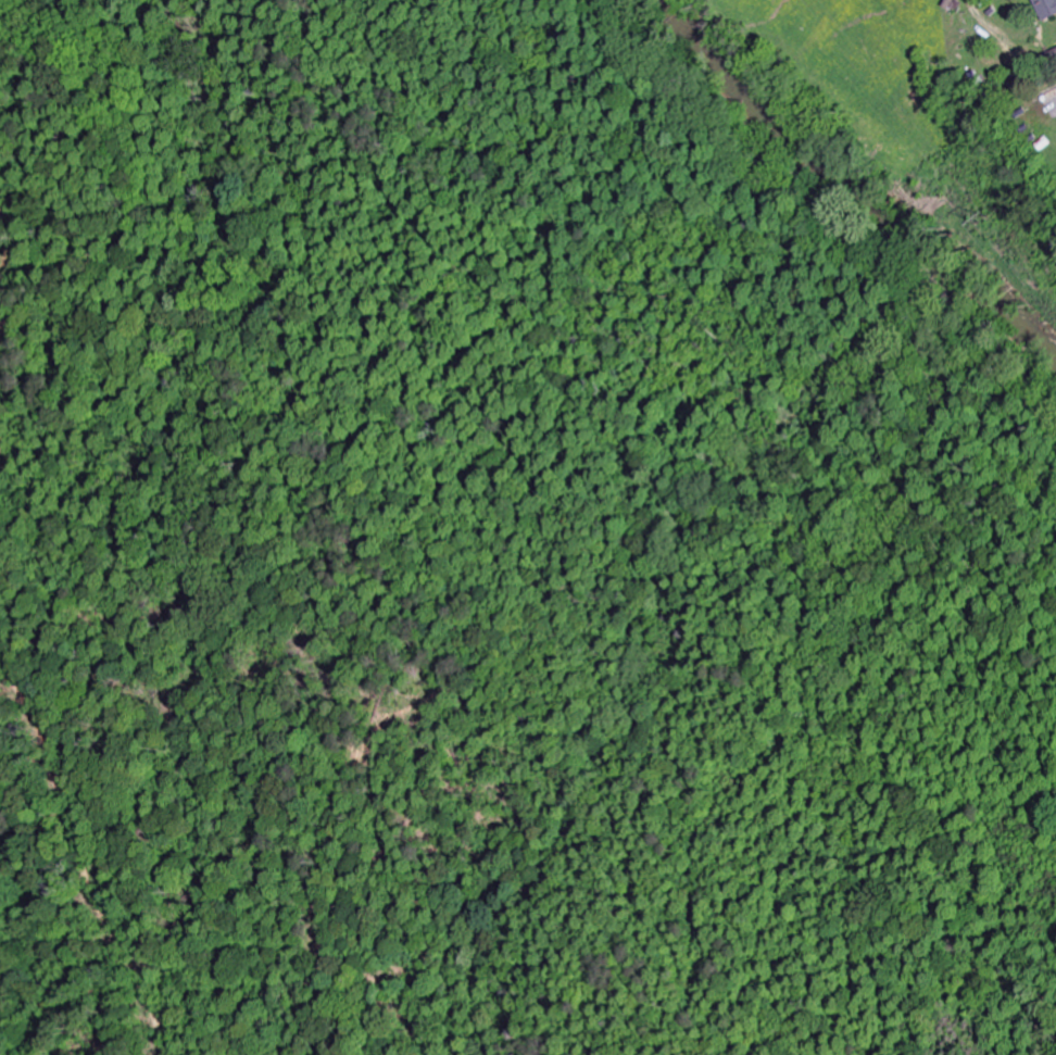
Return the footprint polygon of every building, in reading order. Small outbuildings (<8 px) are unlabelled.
[(1047,23),(1055,19),(1055,0),(1038,0),(1047,23)]
